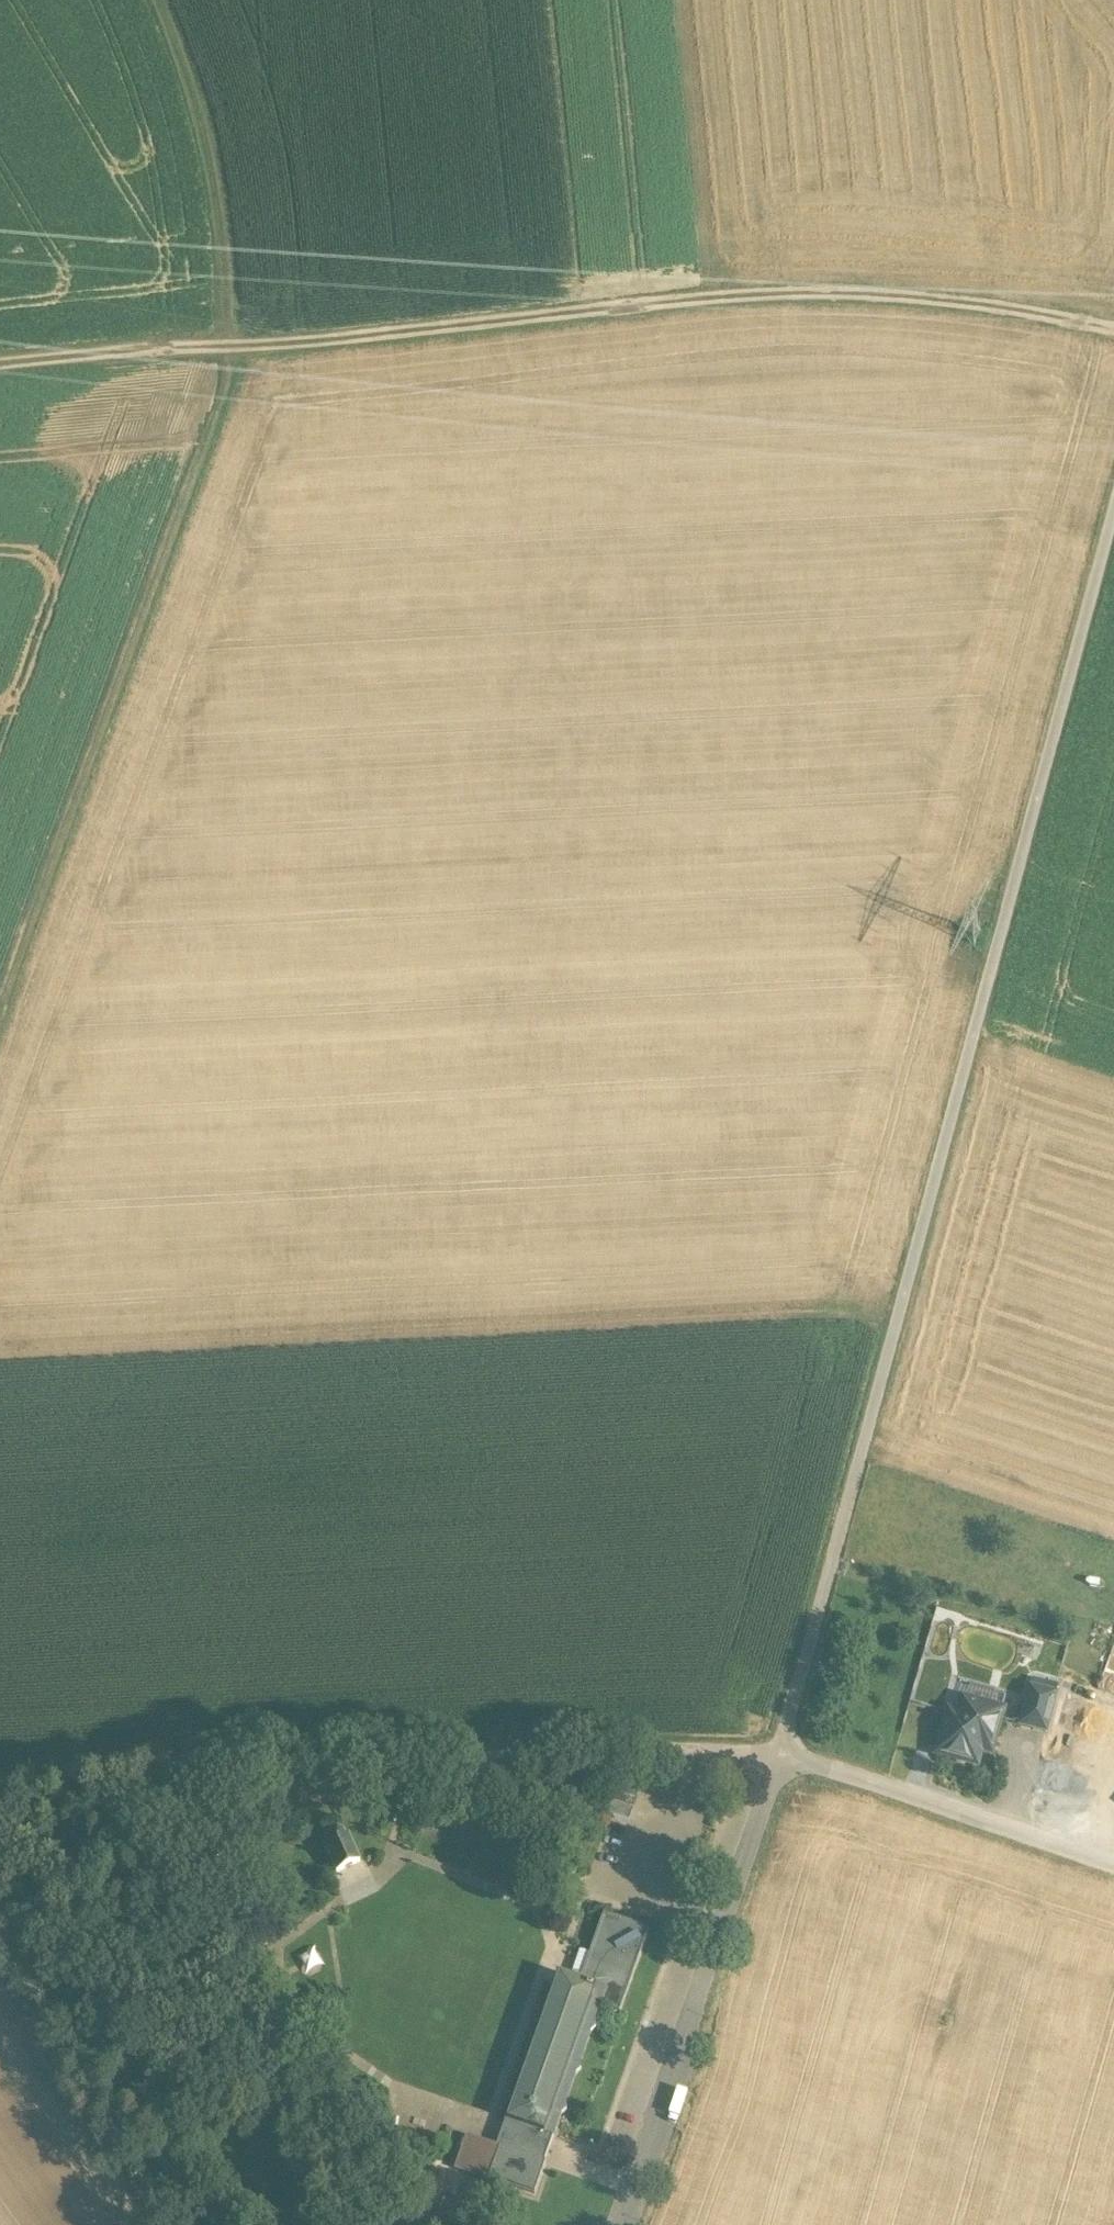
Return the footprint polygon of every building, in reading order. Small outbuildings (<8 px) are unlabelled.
[(1053,1699),(1030,1692),(1020,1729),(1043,1735),(1053,1699)] [(999,1714),(962,1703),(958,1717),(949,1715),(937,1756),(975,1767),(979,1753),(988,1755),(999,1714)] [(638,1787),(615,1779),(603,1813),(626,1821),(638,1787)] [(344,1840),(341,1834),(334,1833),(325,1837),(323,1843),(326,1848),(323,1849),(334,1874),(358,1863),(347,1839),(344,1840)] [(558,1978),(507,2123),(510,2123),(500,2149),(498,2148),(487,2179),(533,2195),(544,2164),(542,2164),(597,2007),(618,2014),(647,1932),(601,1916),(577,1985),(558,1978)] [(486,2182),(487,2179),(498,2148),(466,2137),(454,2171),(486,2182)]
